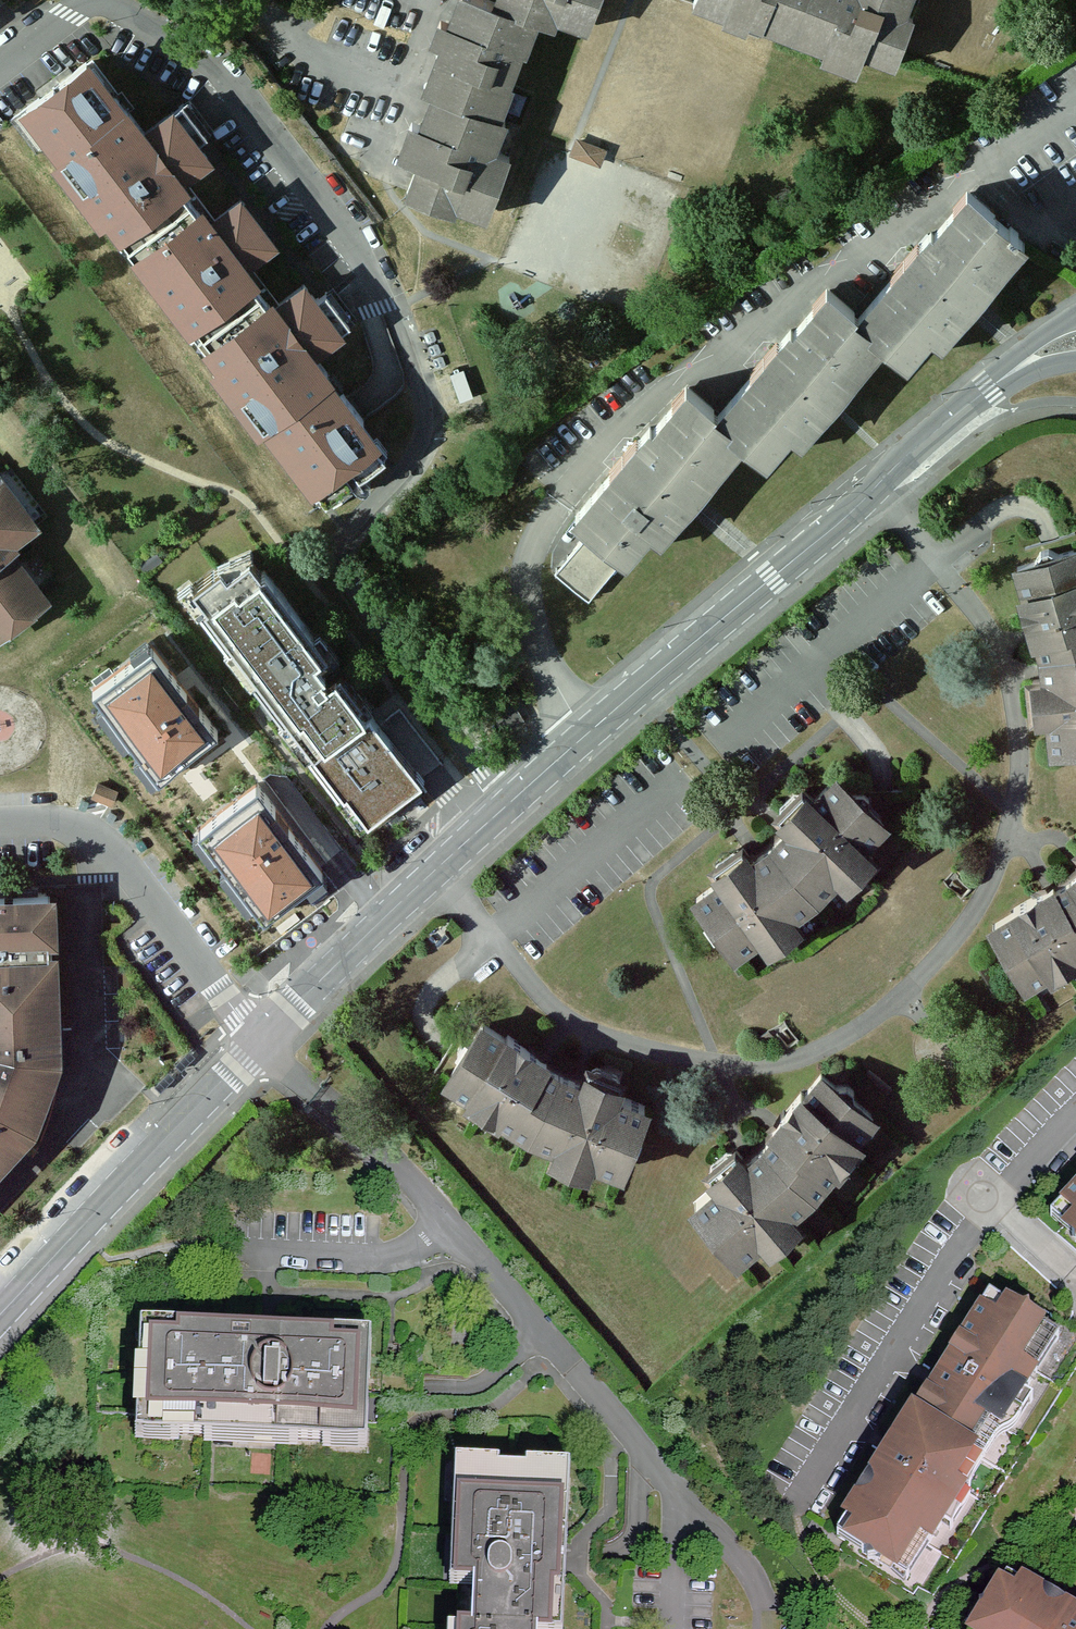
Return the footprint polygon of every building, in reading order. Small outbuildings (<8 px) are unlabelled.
[(456,203),(460,193),(490,205),(509,155),(494,148),(505,119),(499,117),(512,83),(509,81),(522,47),(526,48),(538,18),(553,24),(557,15),(561,7),(592,19),(599,0),(506,0),(504,5),(494,1),(491,0),(469,0),(458,27),(450,23),(442,42),(437,57),(445,61),(433,91),(442,94),(429,127),(420,124),(408,154),(419,159),(407,190),(453,209),(456,203)] [(450,23),(458,27),(469,0),(459,0),(450,23)] [(697,1),(725,12),(726,9),(729,2),(725,0),(698,0),(697,1)] [(913,15),(906,12),(895,8),(898,0),(725,0),(729,2),(726,9),(750,19),(766,25),(771,15),(798,25),(832,39),(828,48),(858,60),(863,48),(895,60),(913,15)] [(910,0),(898,0),(895,8),(906,12),(910,0)] [(589,26),(592,19),(561,7),(557,15),(587,27),(589,26)] [(725,12),(724,18),(747,26),(750,19),(726,9),(725,12)] [(766,25),(794,36),(798,25),(771,15),(766,25)] [(434,38),(442,42),(450,23),(441,20),(434,38)] [(794,36),(828,48),(832,39),(798,25),(794,36)] [(828,48),(825,57),(855,68),(858,60),(828,48)] [(10,109),(48,158),(43,162),(92,226),(99,221),(125,255),(123,257),(181,334),(190,328),(201,342),(192,348),(207,367),(202,370),(250,434),(255,431),(315,510),(365,473),(390,454),(376,435),(372,438),(308,352),(349,321),(326,291),(314,300),(299,280),(273,300),(243,260),(269,241),(234,195),(209,214),(182,178),(207,159),(193,140),(206,130),(184,101),(170,111),(167,106),(139,127),(125,109),(132,104),(121,89),(117,92),(92,59),(85,64),(80,56),(53,76),(32,92),(10,109)] [(425,87),(433,91),(445,61),(437,57),(425,87)] [(433,91),(420,124),(429,127),(442,94),(433,91)] [(399,150),(408,154),(420,124),(411,120),(399,150)] [(952,206),(956,210),(961,214),(975,197),(966,190),(952,206)] [(485,215),(490,205),(460,193),(456,203),(485,215)] [(590,528),(578,543),(587,551),(566,576),(590,597),(624,557),(619,552),(629,541),(634,545),(650,527),(660,536),(684,508),(679,504),(691,491),(703,477),(708,482),(744,440),(759,453),(768,442),(774,447),(791,428),(800,437),(823,411),(818,407),(829,394),(841,380),(846,384),(884,341),(899,355),(910,342),(917,348),(931,332),(940,340),(963,314),(959,311),(958,310),(971,296),(983,282),(988,286),(1024,244),(995,219),(996,216),(975,197),(961,214),(956,210),(936,234),(933,231),(920,245),(925,249),(912,264),(899,279),(895,275),(858,318),(852,312),(853,310),(832,293),(818,309),(816,306),(795,330),(793,329),(780,344),(785,348),(773,362),(760,376),(755,372),(718,415),(710,409),(712,406),(691,389),(677,405),(675,403),(654,428),(652,426),(639,440),(642,443),(630,457),(618,471),(615,468),(576,515),(590,528)] [(917,242),(903,257),(912,264),(925,249),(920,245),(917,242)] [(891,272),(895,275),(899,279),(912,264),(903,257),(891,272)] [(993,291),(988,286),(983,282),(971,296),(981,305),(993,291)] [(813,304),(816,306),(818,309),(832,293),(826,288),(813,304)] [(976,310),(981,305),(971,296),(958,310),(959,311),(963,314),(968,319),(976,310)] [(777,341),(765,354),(773,362),(785,348),(780,344),(777,341)] [(906,361),(917,348),(910,342),(899,355),(906,361)] [(752,369),(755,372),(760,376),(773,362),(765,354),(752,369)] [(851,388),(846,384),(841,380),(829,394),(839,402),(851,388)] [(672,401),(675,403),(677,405),(691,389),(686,384),(672,401)] [(834,408),(839,402),(829,394),(818,407),(823,411),(828,416),(834,408)] [(635,438),(623,452),(630,457),(642,443),(639,440),(635,438)] [(765,457),(774,447),(768,442),(759,453),(765,457)] [(612,465),(615,468),(618,471),(630,457),(623,452),(612,465)] [(50,597),(14,550),(43,528),(0,472),(0,634),(50,597)] [(369,480),(365,473),(315,510),(334,507),(358,490),(362,489),(367,485),(369,480)] [(712,485),(708,482),(703,477),(691,491),(700,500),(712,485)] [(695,505),(700,500),(691,491),(679,504),(684,508),(689,513),(695,505)] [(624,557),(634,545),(629,541),(619,552),(624,557)] [(556,568),(566,576),(587,551),(578,543),(556,568)] [(1053,683),(1042,684),(1045,718),(1056,717),(1060,746),(1060,747),(1075,746),(1075,558),(1067,560),(1058,554),(1047,557),(1042,566),(1025,571),(1032,596),(1029,598),(1038,633),(1043,632),(1050,629),(1058,657),(1060,682),(1053,683)] [(222,565),(194,586),(208,605),(200,611),(231,651),(236,647),(258,677),(253,681),(286,724),(291,720),(314,750),(309,754),(341,796),(348,790),(370,818),(396,798),(391,791),(416,772),(369,710),(367,711),(360,703),(365,699),(342,669),(329,679),(324,673),(327,671),(319,661),(330,653),(267,570),(263,572),(251,557),(229,574),(222,565)] [(1043,632),(1049,657),(1058,657),(1050,629),(1043,632)] [(216,733),(145,641),(84,688),(155,780),(216,733)] [(1060,682),(1058,657),(1049,657),(1053,683),(1060,682)] [(253,769),(184,820),(261,923),(330,871),(253,769)] [(422,779),(416,772),(391,791),(396,798),(422,779)] [(846,873),(870,850),(866,845),(886,826),(873,812),(873,801),(872,800),(866,794),(854,794),(841,782),(821,802),(810,790),(785,815),(799,831),(793,837),(790,835),(777,847),(763,856),(766,860),(761,865),(748,847),(720,865),(729,877),(703,894),(715,911),(711,922),(717,931),(730,934),(739,947),(765,930),(768,934),(795,915),(801,923),(814,909),(809,901),(819,893),(827,885),(835,892),(853,879),(846,873)] [(97,784),(93,795),(113,803),(117,792),(97,784)] [(370,818),(348,790),(341,796),(362,824),(370,818)] [(846,873),(853,879),(876,856),(870,850),(846,873)] [(1075,890),(1075,886),(1073,882),(1049,896),(1053,903),(1075,890)] [(1049,896),(1047,894),(1017,911),(1019,916),(997,928),(1004,943),(1002,952),(1009,963),(1017,966),(1029,985),(1052,973),(1054,977),(1075,964),(1075,890),(1053,903),(1049,896)] [(47,892),(0,894),(0,1148),(16,1130),(28,1137),(42,1106),(49,1073),(52,1052),(52,1030),(47,892)] [(795,915),(768,934),(773,942),(788,932),(801,923),(795,915)] [(538,1054),(541,1048),(543,1046),(513,1026),(510,1030),(488,1015),(478,1031),(473,1032),(467,1033),(462,1041),(464,1052),(453,1069),(476,1085),(474,1090),(502,1108),(505,1104),(533,1121),(530,1129),(559,1142),(556,1148),(588,1162),(594,1149),(624,1161),(631,1144),(641,1139),(646,1128),(641,1118),(650,1100),(621,1087),(624,1077),(594,1064),(588,1073),(585,1081),(560,1071),(538,1056),(538,1054)] [(62,1053),(62,1030),(52,1030),(52,1052),(49,1073),(42,1106),(28,1137),(38,1142),(51,1110),(59,1075),(62,1053)] [(538,1056),(560,1071),(564,1063),(541,1048),(538,1054),(538,1056)] [(588,1073),(564,1063),(560,1071),(585,1081),(588,1073)] [(748,1163),(743,1157),(737,1149),(711,1170),(718,1180),(694,1200),(706,1216),(705,1228),(712,1236),(724,1237),(735,1251),(759,1231),(768,1242),(795,1219),(791,1214),(814,1193),(809,1187),(830,1163),(833,1165),(834,1166),(857,1138),(853,1135),(870,1114),(852,1100),(852,1089),(843,1082),(833,1083),(820,1072),(802,1093),(799,1090),(777,1116),(781,1120),(786,1125),(767,1147),(748,1163)] [(781,1120),(761,1141),(767,1147),(786,1125),(781,1120)] [(748,1163),(767,1147),(761,1141),(759,1144),(743,1157),(748,1163)] [(1054,1210),(1060,1216),(1051,1225),(1066,1239),(1057,1250),(1074,1266),(1075,1264),(1075,1186),(1054,1210)] [(1042,1236),(1057,1250),(1066,1239),(1051,1225),(1060,1216),(1054,1210),(1035,1230),(1042,1236)] [(974,1309),(960,1332),(967,1337),(973,1326),(991,1337),(998,1324),(982,1314),(974,1309)] [(142,1400),(148,1400),(148,1422),(350,1435),(352,1414),(358,1414),(358,1413),(361,1355),(355,1354),(356,1335),(275,1330),(153,1322),(151,1342),(146,1342),(142,1400)] [(887,1466),(873,1489),(866,1485),(839,1529),(846,1533),(840,1544),(857,1555),(849,1567),(870,1580),(878,1567),(893,1577),(906,1555),(915,1560),(929,1538),(950,1504),(942,1499),(961,1468),(980,1437),(988,1442),(1009,1407),(1023,1386),(1014,1380),(1028,1359),(1012,1349),(1020,1337),(998,1324),(991,1337),(973,1326),(967,1337),(960,1332),(933,1376),(940,1381),(924,1406),(917,1402),(900,1431),(880,1462),(887,1466)] [(1020,1337),(1012,1349),(1028,1359),(1014,1380),(1023,1386),(1044,1352),(1020,1337)] [(929,1538),(938,1545),(952,1521),(953,1520),(956,1516),(956,1514),(957,1512),(957,1510),(956,1506),(955,1503),(955,1502),(955,1501),(955,1499),(969,1473),(985,1450),(986,1449),(990,1447),(993,1447),(996,1446),(999,1445),(1001,1443),(1003,1439),(1003,1438),(1019,1413),(1009,1407),(988,1442),(980,1437),(961,1468),(942,1499),(950,1504),(929,1538)] [(534,1612),(545,1612),(546,1610),(549,1562),(554,1562),(556,1530),(559,1475),(539,1474),(539,1467),(478,1464),(477,1470),(458,1469),(457,1470),(453,1555),(470,1556),(466,1607),(456,1607),(454,1628),(534,1628),(534,1612)] [(878,1567),(870,1580),(894,1595),(915,1560),(906,1555),(893,1577),(878,1567)] [(1013,1613),(1018,1604),(995,1591),(980,1616),(992,1623),(1002,1606),(1013,1613)] [(1018,1604),(1013,1613),(1002,1606),(992,1623),(980,1616),(972,1628),(1060,1628),(1018,1604)]
